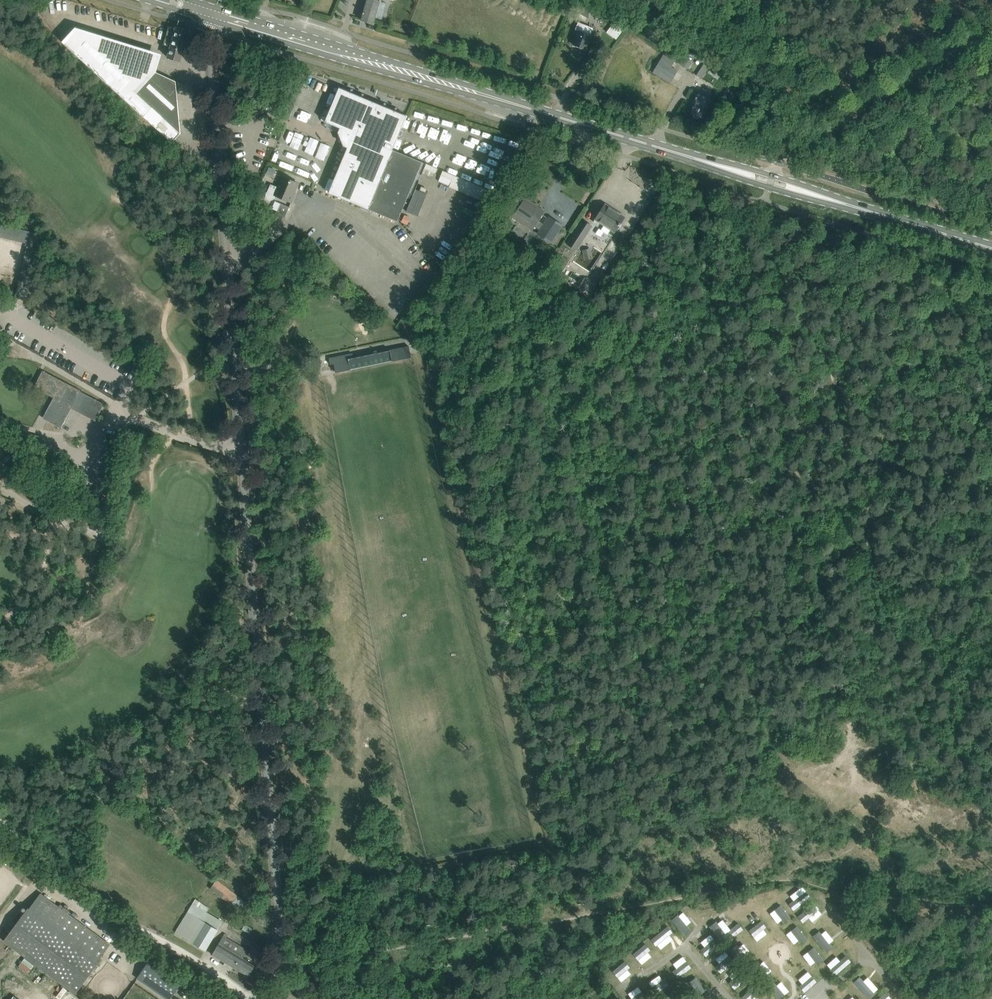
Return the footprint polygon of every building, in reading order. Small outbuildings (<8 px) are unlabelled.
[(363,12),(363,14),(361,20),(373,24),(380,1),(381,2),(381,0),(367,0),(364,13),(363,12)] [(589,27),(578,22),(575,30),(579,32),(574,45),(585,50),(592,31),(588,30),(589,27)] [(180,133),(181,134),(176,81),(153,71),(156,61),(152,54),(76,31),(66,41),(64,44),(173,143),(172,142),(180,133)] [(655,69),(673,79),(677,70),(661,60),(655,69)] [(606,94),(589,82),(581,92),(603,98),(606,94)] [(329,193),(338,197),(338,198),(340,199),(341,198),(397,221),(422,162),(393,150),(407,115),(339,87),(324,122),(342,129),(340,132),(345,144),(349,146),(329,193)] [(697,93),(693,104),(690,113),(693,114),(694,117),(697,118),(700,117),(703,117),(706,108),(709,97),(697,93)] [(269,168),(267,174),(273,177),(276,171),(269,168)] [(282,177),(278,187),(270,184),(267,192),(266,194),(266,197),(267,199),(270,200),(272,199),(274,198),(275,195),(291,202),(294,196),(293,195),(298,183),(282,177)] [(519,195),(509,210),(523,219),(521,221),(532,229),(534,226),(540,230),(538,234),(551,242),(562,226),(549,217),(544,225),(538,220),(543,212),(519,195)] [(277,211),(284,218),(289,207),(281,203),(277,211)] [(601,208),(597,214),(598,215),(594,222),(598,225),(600,222),(614,232),(616,230),(617,230),(620,226),(621,224),(624,220),(623,219),(624,217),(614,210),(613,211),(610,209),(611,208),(605,204),(602,208),(601,208)] [(582,221),(567,243),(576,249),(591,227),(582,221)] [(27,299),(42,234),(1,225),(0,229),(0,237),(28,243),(15,296),(27,299)] [(409,346),(397,349),(399,359),(411,357),(409,346)] [(391,352),(349,360),(350,369),(393,362),(391,352)] [(348,358),(357,357),(356,353),(329,358),(330,364),(334,363),(336,372),(350,369),(349,360),(348,358)] [(95,421),(104,404),(80,391),(81,391),(43,371),(36,383),(60,396),(47,420),(61,428),(71,408),(95,421)] [(3,481),(11,468),(0,462),(0,479),(3,481)] [(29,498),(36,501),(43,487),(35,483),(29,498)] [(217,879),(210,889),(242,913),(245,909),(252,914),(256,908),(217,879)] [(243,887),(244,896),(251,895),(250,886),(243,887)] [(794,900),(789,904),(794,910),(811,897),(806,891),(794,900)] [(40,893),(29,908),(99,960),(110,944),(40,893)] [(195,899),(180,924),(175,932),(205,950),(222,921),(206,912),(209,908),(195,899)] [(814,903),(798,917),(803,922),(809,917),(818,910),(819,909),(814,903)] [(780,905),(774,910),(782,919),(784,922),(790,918),(780,905)] [(99,960),(29,908),(28,907),(4,940),(75,993),(100,960),(99,960)] [(678,914),(672,919),(685,936),(692,931),(687,925),(679,916),(678,914)] [(716,921),(709,926),(720,940),(727,935),(726,933),(718,924),(716,921)] [(761,921),(749,930),(754,937),(763,929),(766,927),(761,921)] [(729,930),(726,933),(731,939),(743,929),(738,923),(729,930)] [(668,926),(651,939),(656,946),(657,945),(669,935),(673,932),(668,926)] [(797,926),(791,931),(798,940),(800,943),(807,939),(797,926)] [(819,931),(813,936),(826,952),(832,948),(829,943),(821,934),(819,931)] [(223,935),(217,946),(212,954),(248,975),(254,965),(247,961),(248,961),(243,958),(248,950),(223,935)] [(705,946),(701,950),(706,956),(719,945),(714,938),(705,946)] [(646,944),(633,954),(638,960),(648,952),(650,950),(646,944)] [(737,944),(731,949),(741,962),(747,957),(739,947),(737,944)] [(814,947),(807,952),(815,962),(817,965),(823,960),(814,947)] [(719,963),(715,966),(721,973),(734,962),(729,955),(719,963)] [(831,969),(830,970),(835,976),(851,961),(846,956),(840,961),(831,969)] [(625,961),(613,971),(618,977),(627,969),(630,967),(625,961)] [(677,968),(673,971),(678,978),(691,967),(686,961),(677,968)] [(757,962),(751,967),(761,979),(767,974),(759,965),(757,962)] [(142,971),(138,977),(170,998),(180,985),(147,963),(142,971)] [(733,979),(729,983),(735,989),(748,978),(742,971),(733,979)] [(802,984),(799,986),(804,992),(817,981),(811,975),(811,976),(802,984)] [(860,976),(854,982),(868,998),(874,992),(864,981),(860,976)] [(696,977),(689,982),(696,992),(703,988),(696,977)] [(652,986),(652,987),(656,993),(669,984),(665,978),(662,979),(652,986)] [(769,988),(779,998),(780,998),(785,994),(777,985),(775,982),(769,988)] [(742,997),(743,998),(751,998),(756,995),(759,993),(754,987),(742,997)] [(630,998),(643,998),(646,997),(642,991),(641,991),(632,998),(630,998)]
